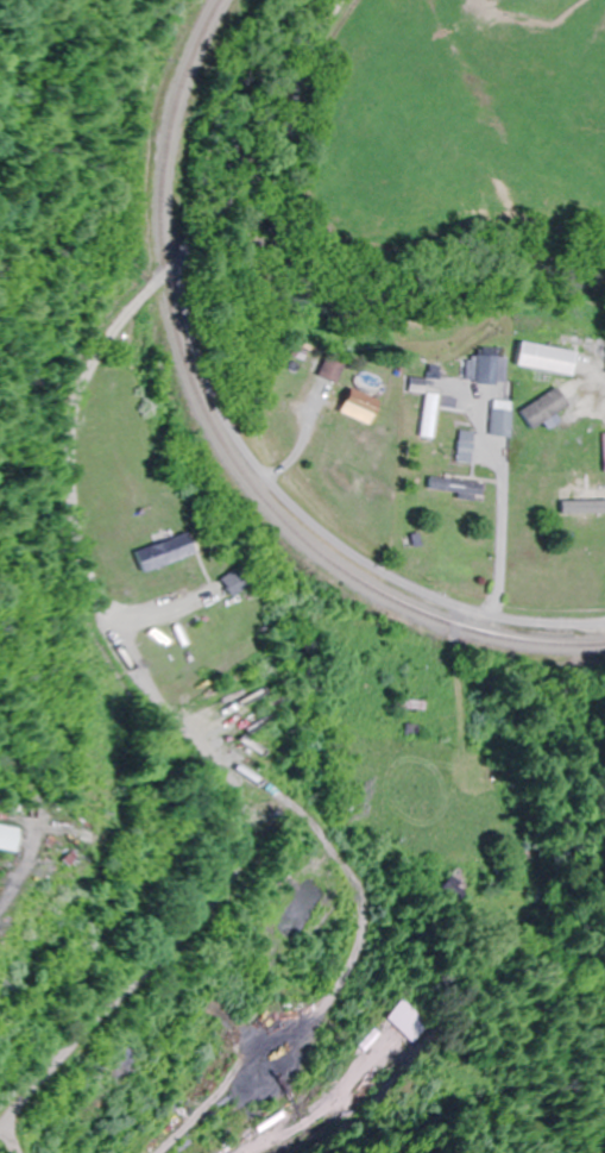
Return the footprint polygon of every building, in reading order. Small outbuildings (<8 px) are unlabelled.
[(566,375),(569,350),(514,341),(510,367),(566,375)] [(469,383),(500,383),(500,356),(469,356),(469,383)] [(315,375),(331,383),(339,365),(323,357),(315,375)] [(334,413),(363,425),(373,399),(345,387),(334,413)] [(507,401),(487,400),(486,436),(505,437),(507,401)] [(468,432),(453,432),(452,463),(468,463),(468,432)] [(476,484),(425,477),(423,491),(475,498),(476,484)] [(604,511),(604,489),(577,490),(576,481),(556,482),(557,512),(604,511)] [(131,553),(140,573),(188,552),(179,532),(131,553)] [(246,582),(234,565),(214,580),(226,597),(246,582)] [(20,828),(0,823),(0,848),(14,852),(20,828)] [(465,899),(476,878),(458,868),(446,888),(465,899)] [(387,1017),(422,1043),(436,1025),(401,999),(387,1017)]
